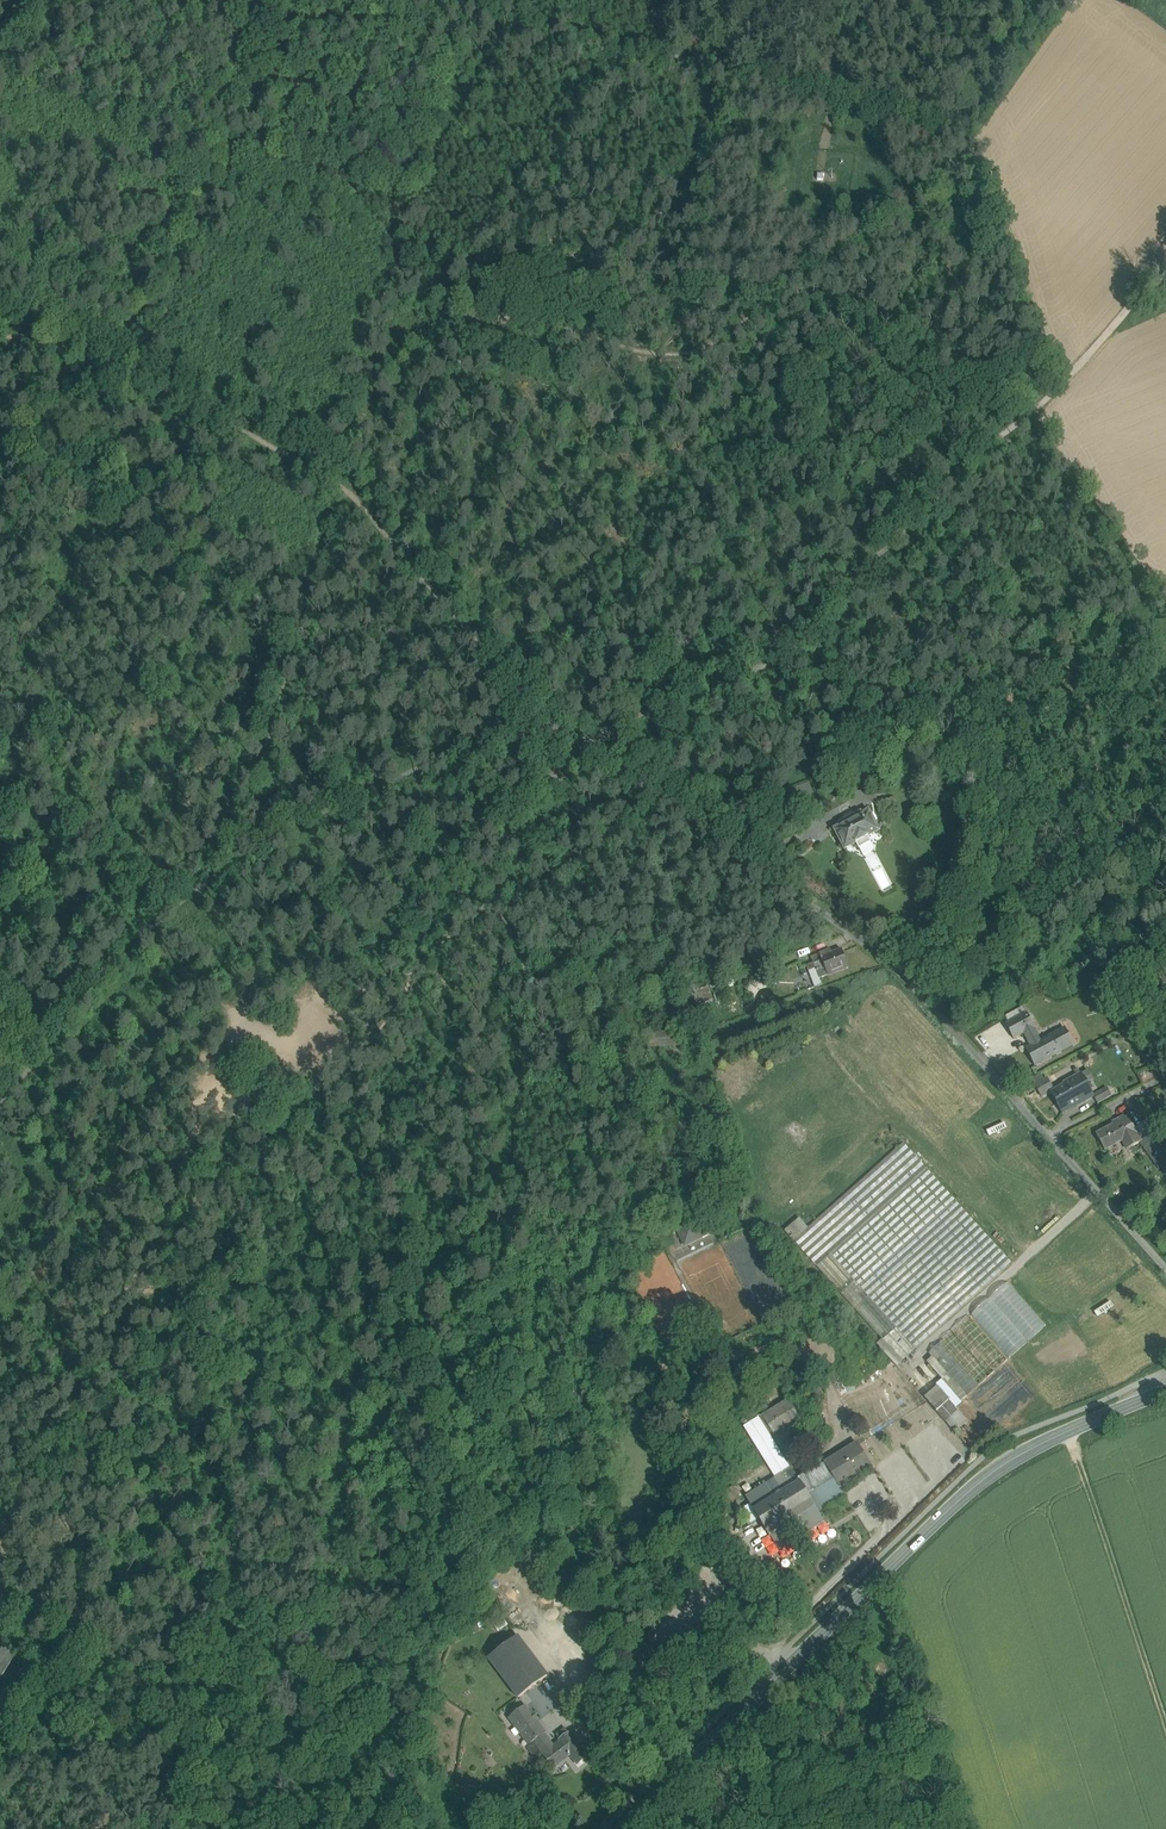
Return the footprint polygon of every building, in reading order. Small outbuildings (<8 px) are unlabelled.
[(858,759),(839,766),(845,778),(864,770),(858,759)] [(861,812),(839,824),(841,827),(835,830),(845,849),(856,843),(859,849),(871,843),(868,837),(879,831),(869,812),(863,815),(861,812)] [(832,954),(830,951),(820,955),(828,977),(849,969),(842,950),(832,954)] [(828,977),(820,955),(813,957),(821,979),(828,977)] [(1010,1023),(1026,1014),(1022,1007),(1006,1016),(1010,1023)] [(1014,1040),(1024,1034),(1034,1029),(1035,1028),(1027,1014),(1026,1014),(1010,1023),(1006,1025),(1014,1040)] [(1065,1028),(1040,1041),(1034,1029),(1024,1034),(1031,1047),(1026,1049),(1035,1067),(1074,1046),(1065,1028)] [(673,1033),(649,1035),(650,1046),(674,1045),(673,1033)] [(1078,1077),(1064,1085),(1065,1087),(1051,1095),(1062,1114),(1093,1096),(1094,1096),(1093,1096),(1082,1075),(1081,1075),(1078,1069),(1074,1071),(1078,1077)] [(1046,1079),(1035,1085),(1042,1098),(1054,1091),(1046,1079)] [(1111,1097),(1106,1088),(1093,1096),(1094,1096),(1093,1096),(1098,1104),(1111,1097)] [(1129,1118),(1125,1120),(1124,1117),(1112,1123),(1114,1126),(1096,1135),(1104,1151),(1127,1139),(1132,1147),(1139,1144),(1141,1143),(1141,1142),(1137,1134),(1135,1129),(1129,1118)] [(1141,1142),(1157,1130),(1148,1119),(1135,1129),(1137,1134),(1141,1142)] [(1141,1142),(1141,1143),(1139,1144),(1159,1169),(1165,1164),(1165,1154),(1164,1152),(1165,1150),(1165,1142),(1157,1130),(1141,1142)] [(808,1229),(794,1241),(901,1362),(1011,1263),(903,1143),(808,1229)] [(799,1218),(785,1231),(794,1241),(808,1229),(799,1218)] [(686,1226),(678,1230),(686,1246),(710,1234),(702,1219),(686,1226)] [(684,1222),(676,1226),(678,1230),(686,1226),(684,1222)] [(1008,1282),(971,1315),(1009,1358),(1046,1325),(1008,1282)] [(969,1317),(929,1353),(967,1396),(1007,1360),(969,1317)] [(958,1411),(949,1400),(942,1407),(951,1417),(958,1411)] [(789,1401),(762,1417),(773,1435),(800,1418),(789,1401)] [(792,1469),(790,1470),(758,1420),(748,1426),(746,1428),(777,1479),(785,1492),(764,1505),(754,1511),(753,1511),(766,1532),(769,1537),(770,1536),(815,1508),(813,1504),(813,1503),(808,1495),(814,1492),(805,1477),(799,1481),(792,1469)] [(858,1444),(825,1465),(838,1486),(840,1485),(872,1466),(858,1444)] [(825,1465),(805,1477),(814,1492),(808,1495),(813,1503),(813,1504),(815,1508),(822,1509),(845,1494),(840,1485),(838,1486),(825,1465)] [(777,1479),(756,1492),(764,1505),(785,1492),(777,1479)] [(734,1487),(722,1494),(729,1507),(742,1499),(734,1487)] [(756,1492),(746,1498),(754,1511),(764,1505),(756,1492)] [(815,1508),(770,1536),(780,1551),(825,1523),(815,1508)] [(518,1637),(489,1659),(518,1698),(547,1676),(518,1637)] [(3,1675),(13,1661),(13,1660),(1,1651),(1,1652),(0,1652),(0,1680),(3,1675)] [(24,1668),(13,1661),(3,1675),(15,1682),(24,1668)] [(545,1733),(524,1706),(509,1718),(530,1745),(534,1742),(543,1735),(545,1733)] [(569,1733),(560,1740),(561,1742),(553,1748),(543,1755),(553,1768),(565,1759),(570,1755),(578,1765),(587,1758),(569,1733)] [(553,1748),(543,1735),(534,1742),(543,1753),(542,1754),(543,1755),(553,1748)]
